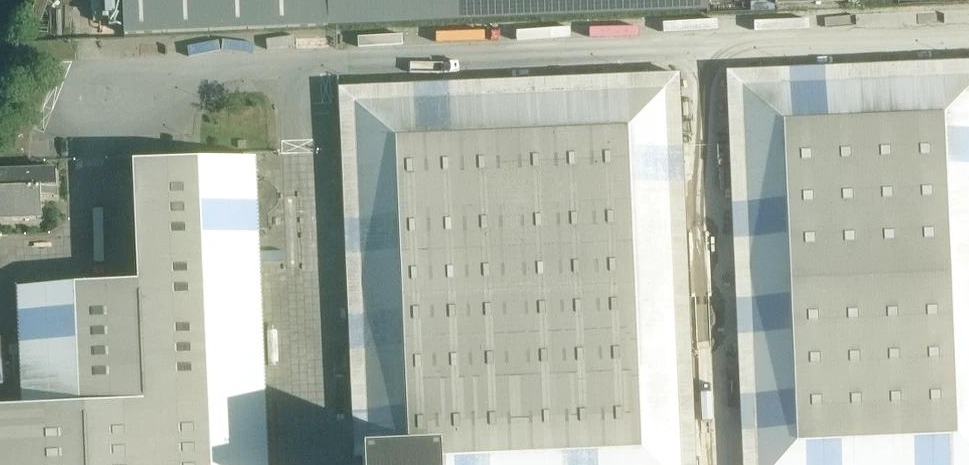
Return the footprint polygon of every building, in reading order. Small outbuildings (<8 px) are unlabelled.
[(328,0),(123,0),(124,35),(329,26),(328,0)] [(329,26),(709,10),(708,0),(328,0),(329,26)] [(727,72),(729,130),(743,464),(968,464),(968,62),(727,72)] [(363,456),(363,464),(697,464),(681,131),(678,74),(339,89),(341,146),(354,457),(363,456)] [(257,230),(268,230),(268,215),(278,206),(277,192),(267,182),(255,183),(254,158),(132,163),(137,283),(18,288),(23,408),(0,409),(0,464),(267,464),(257,230)] [(42,218),(41,197),(54,196),(54,197),(57,197),(56,173),(33,174),(33,170),(0,171),(0,220),(42,218)]
